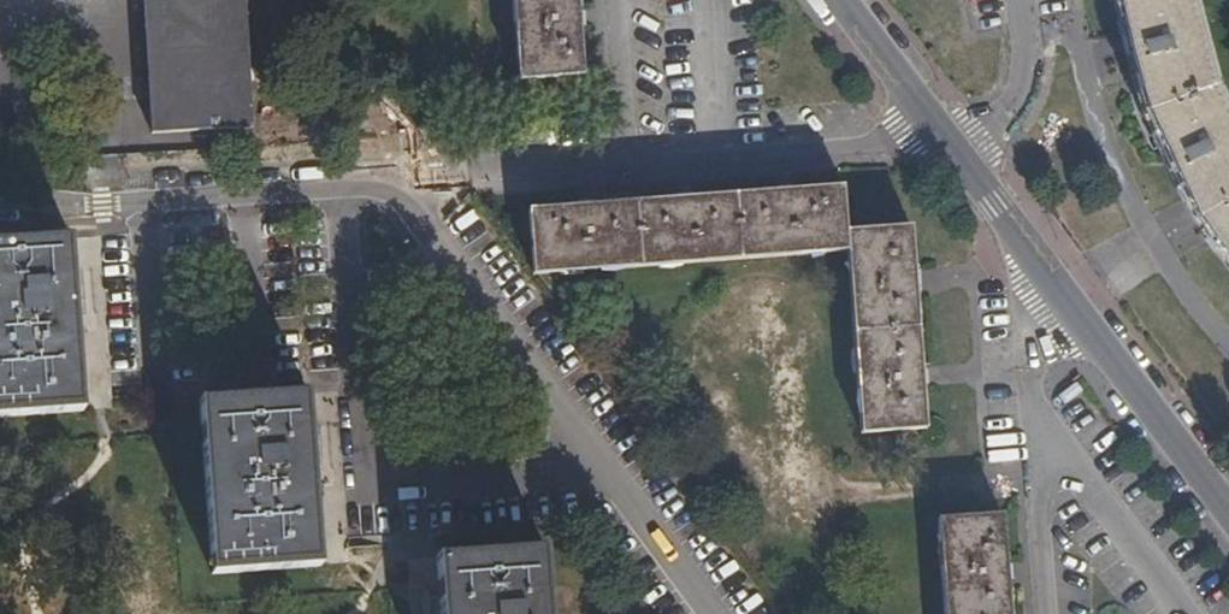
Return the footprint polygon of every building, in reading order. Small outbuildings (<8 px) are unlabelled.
[(150,132),(251,126),(244,0),(143,0),(150,132)] [(516,79),(582,75),(576,0),(510,0),(516,79)] [(1144,111),(1196,221),(1228,266),(1228,123),(1212,88),(1188,0),(1114,0),(1144,111)] [(439,112),(416,128),(433,151),(456,134),(439,112)] [(848,251),(846,231),(843,186),(529,209),(534,274),(848,251)] [(846,231),(848,251),(861,433),(926,429),(911,226),(846,231)] [(69,238),(0,244),(0,415),(81,409),(69,238)] [(318,565),(306,394),(201,401),(213,573),(318,565)] [(1003,515),(938,519),(945,613),(1011,613),(1003,515)] [(542,550),(437,557),(442,613),(547,613),(542,550)]
